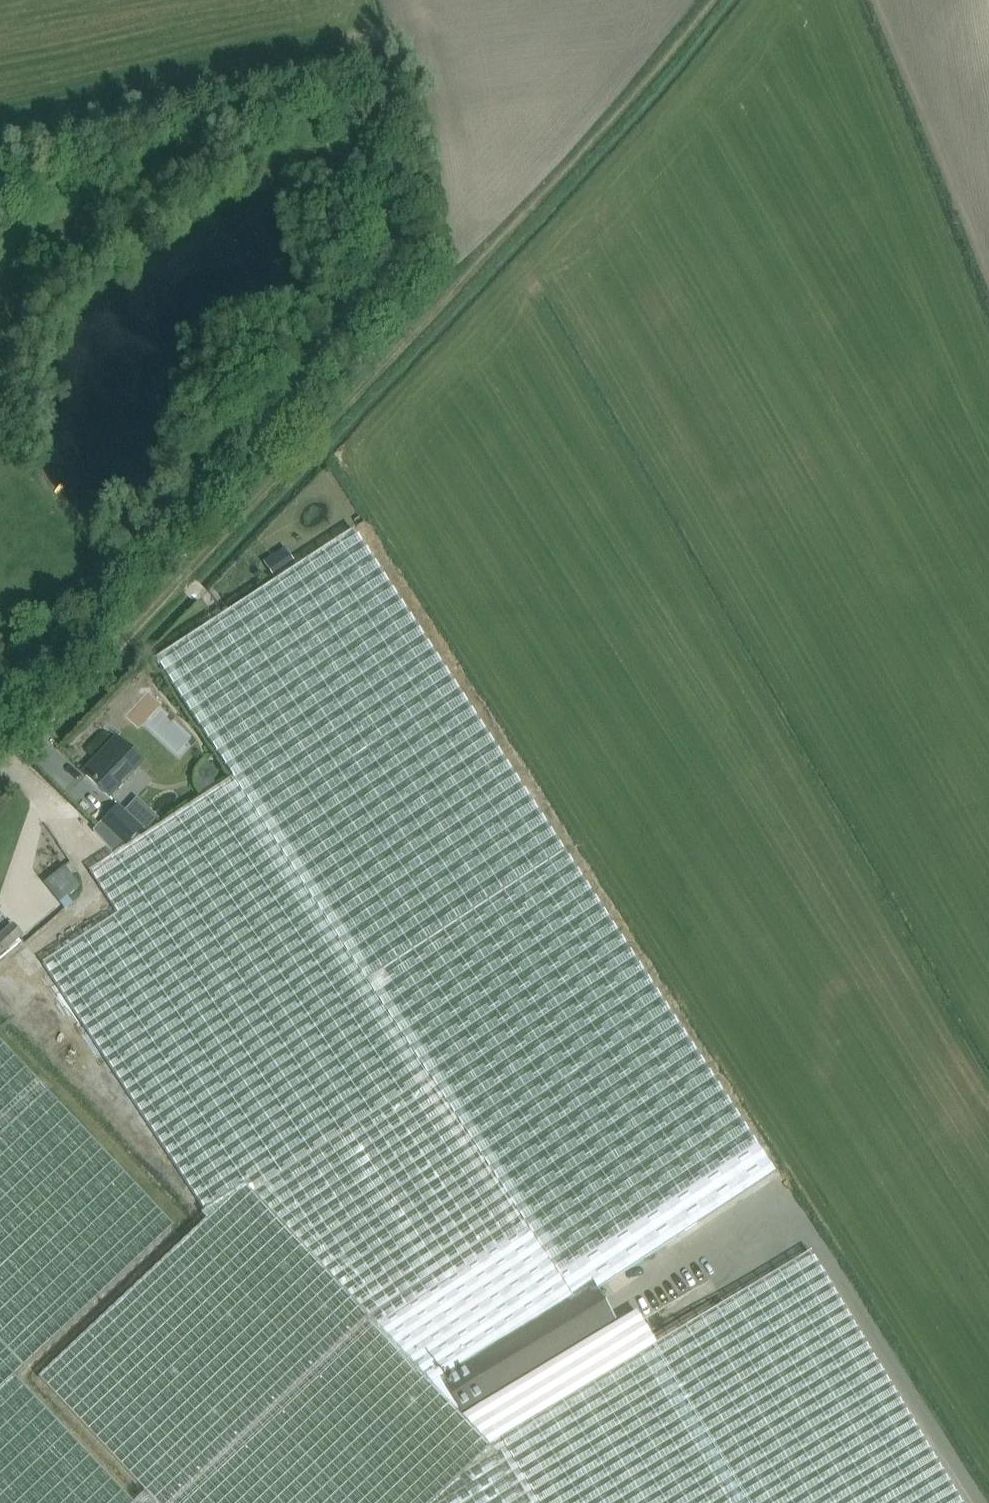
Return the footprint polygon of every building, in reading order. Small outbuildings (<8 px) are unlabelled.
[(809,1252),(656,1344),(636,1310),(617,1321),(598,1289),(774,1173),(352,530),(156,659),(232,778),(89,871),(118,915),(43,963),(205,1211),(202,1213),(207,1218),(38,1376),(157,1502),(960,1502),(809,1252)] [(116,738),(107,747),(109,750),(85,775),(108,798),(141,763),(116,738)] [(101,824),(125,846),(142,828),(117,806),(101,824)] [(51,886),(67,908),(88,893),(72,870),(51,886)] [(0,936),(0,956),(22,936),(12,926),(0,936)] [(0,979),(0,990),(12,1002),(19,994),(11,987),(27,970),(17,961),(0,979)] [(13,1376),(174,1226),(0,1040),(0,1502),(133,1502),(13,1376)]
